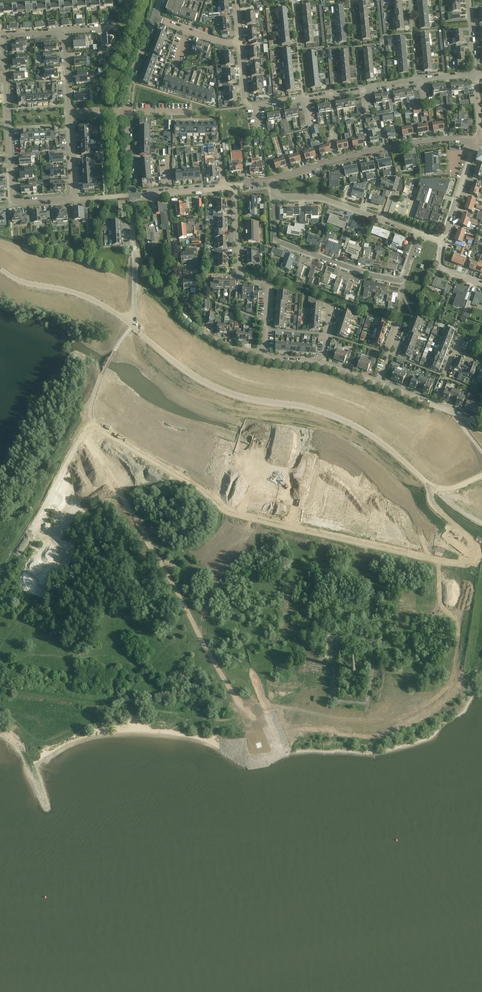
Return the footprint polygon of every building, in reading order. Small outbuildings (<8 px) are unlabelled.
[(104,8),(104,7),(113,6),(113,2),(113,0),(104,2),(100,2),(99,1),(100,7),(100,8),(104,8)] [(181,3),(170,1),(166,11),(173,15),(173,16),(179,18),(180,17),(183,8),(183,7),(185,3),(185,2),(186,2),(186,0),(188,0),(182,0),(181,3)] [(91,8),(100,7),(99,1),(90,3),(86,3),(86,2),(86,8),(86,9),(91,9),(91,8)] [(86,8),(86,2),(77,4),(73,4),(73,3),(72,3),(73,9),(73,10),(78,10),(78,9),(86,8)] [(64,10),(73,9),(72,3),(64,5),(59,5),(59,4),(59,10),(60,11),(64,11),(64,10)] [(59,10),(59,4),(50,6),(46,6),(46,5),(46,11),(46,12),(51,12),(51,11),(59,10)] [(37,12),(46,11),(46,5),(37,6),(31,7),(32,12),(33,12),(33,13),(37,13),(37,12)] [(335,14),(344,13),(343,6),(334,7),(335,14)] [(428,6),(418,7),(419,15),(428,14),(428,6)] [(448,16),(460,15),(460,12),(461,12),(460,6),(452,6),(453,13),(448,13),(448,16)] [(183,7),(183,8),(180,17),(185,19),(188,10),(184,9),(184,7),(183,7)] [(221,8),(222,14),(220,14),(220,17),(226,16),(226,14),(230,13),(229,7),(221,8)] [(185,19),(190,20),(193,12),(189,11),(190,9),(188,9),(188,10),(185,19)] [(246,14),(247,20),(256,19),(255,14),(258,13),(257,10),(251,11),(251,14),(246,14)] [(193,11),(193,12),(190,20),(195,22),(198,14),(194,13),(195,11),(193,11)] [(344,13),(335,14),(336,21),(345,20),(344,13)] [(428,14),(419,15),(420,22),(429,21),(428,14)] [(220,23),(220,26),(231,25),(230,19),(227,20),(226,16),(220,17),(218,17),(218,20),(218,23),(220,23)] [(252,28),(258,27),(258,24),(256,24),(256,19),(247,20),(247,25),(251,25),(252,28)] [(345,20),(336,21),(337,29),(345,28),(345,20)] [(429,21),(420,22),(421,29),(430,28),(429,21)] [(231,25),(220,26),(220,29),(222,29),(222,32),(222,35),(229,35),(228,32),(231,31),(231,25)] [(158,32),(167,35),(169,30),(160,27),(158,32)] [(248,31),(248,36),(258,35),(257,30),(259,30),(258,27),(252,28),(252,31),(248,31)] [(345,28),(337,29),(337,36),(346,35),(345,28)] [(455,32),(455,38),(463,37),(463,31),(457,32),(457,29),(449,30),(450,32),(455,32)] [(156,37),(165,40),(167,35),(158,32),(156,37)] [(111,44),(114,38),(110,36),(109,35),(108,35),(107,36),(102,36),(103,43),(99,44),(99,41),(98,41),(99,52),(108,52),(107,47),(111,46),(111,44)] [(261,41),(258,41),(258,35),(248,36),(249,42),(252,42),(252,45),(262,44),(261,41)] [(346,35),(337,36),(338,43),(347,42),(346,35)] [(74,43),(74,48),(86,48),(86,42),(85,42),(85,37),(75,37),(76,43),(74,43)] [(165,40),(156,37),(154,42),(163,45),(165,40)] [(396,38),(397,45),(406,44),(405,37),(396,38)] [(455,38),(456,44),(456,47),(463,46),(463,43),(464,43),(463,37),(455,38)] [(53,50),(53,49),(56,49),(56,46),(57,46),(57,45),(57,44),(56,43),(56,42),(48,43),(48,39),(41,39),(41,46),(44,46),(45,50),(49,50),(50,51),(51,51),(52,51),(53,50)] [(23,46),(26,46),(26,40),(16,41),(16,44),(12,45),(12,52),(23,51),(23,46)] [(163,45),(154,42),(153,47),(161,51),(163,45)] [(198,42),(197,45),(194,44),(191,53),(195,54),(197,50),(202,51),(204,44),(198,42)] [(208,59),(211,52),(208,51),(210,46),(204,44),(202,51),(207,53),(205,58),(208,59)] [(407,51),(406,44),(397,45),(398,52),(407,51)] [(250,49),(250,55),(259,54),(259,48),(260,48),(260,45),(253,46),(254,49),(250,49)] [(456,47),(457,56),(465,55),(465,49),(464,49),(463,46),(456,47)] [(161,51),(153,47),(151,52),(159,56),(161,51)] [(225,54),(225,59),(234,59),(233,53),(228,53),(227,50),(220,51),(220,54),(225,54)] [(398,52),(398,59),(407,59),(407,51),(398,52)] [(308,60),(317,59),(316,52),(307,53),(308,60)] [(57,63),(57,62),(58,62),(58,57),(57,57),(57,56),(50,57),(50,53),(43,53),(44,60),(46,59),(46,64),(57,63)] [(75,58),(75,66),(87,65),(86,57),(90,57),(90,54),(84,54),(84,57),(82,57),(79,57),(75,58)] [(255,62),(261,62),(261,59),(260,59),(259,54),(250,55),(251,60),(254,60),(255,62)] [(13,59),(13,66),(17,66),(17,67),(21,66),(25,65),(25,61),(27,61),(27,55),(16,55),(16,59),(13,59)] [(457,62),(453,62),(453,68),(461,67),(461,62),(466,62),(465,55),(457,56),(457,62)] [(147,61),(156,64),(158,59),(149,56),(147,61)] [(221,66),(221,69),(228,68),(228,66),(234,65),(234,59),(225,59),(226,66),(221,66)] [(317,59),(308,60),(309,67),(318,66),(317,59)] [(147,61),(145,66),(154,69),(156,64),(147,61)] [(251,66),(252,71),(261,70),(260,65),(262,65),(261,62),(255,62),(255,66),(251,66)] [(44,67),(44,74),(46,74),(46,78),(51,78),(51,79),(55,78),(55,77),(58,77),(57,70),(54,70),(54,66),(44,67)] [(154,69),(145,66),(143,71),(152,75),(154,69)] [(318,66),(309,67),(310,74),(318,73),(318,66)] [(409,73),(408,66),(399,67),(400,74),(409,73)] [(25,72),(27,72),(26,68),(19,69),(20,72),(14,73),(14,80),(25,79),(25,72)] [(221,69),(222,72),(226,71),(227,77),(235,76),(235,70),(228,71),(228,68),(221,69)] [(256,79),(263,79),(263,76),(261,76),(261,70),(252,71),(252,77),(256,76),(256,79)] [(80,76),(80,78),(76,79),(76,78),(76,84),(88,83),(87,83),(86,78),(87,78),(87,75),(88,74),(88,71),(78,72),(78,77),(80,76)] [(143,71),(141,76),(150,80),(152,75),(143,71)] [(318,73),(310,74),(310,81),(319,80),(318,73)] [(168,89),(172,77),(166,75),(162,87),(168,89)] [(150,80),(141,76),(139,82),(148,85),(150,80)] [(223,87),(230,86),(230,83),(236,83),(235,76),(227,77),(224,78),(225,84),(223,84),(223,87)] [(168,89),(175,91),(178,79),(172,77),(168,89)] [(175,91),(181,92),(184,81),(178,79),(175,91)] [(253,83),(253,88),(262,87),(262,82),(263,82),(263,79),(256,79),(256,82),(253,83)] [(319,80),(310,81),(311,89),(320,88),(319,80)] [(190,83),(184,81),(181,92),(187,94),(190,83)] [(459,84),(457,84),(458,92),(464,91),(464,94),(468,93),(468,86),(464,86),(464,83),(462,84),(462,82),(459,83),(459,84)] [(187,94),(193,96),(196,85),(190,83),(187,94)] [(52,92),(48,92),(49,103),(57,102),(56,94),(57,94),(57,85),(52,86),(52,92)] [(193,96),(199,98),(202,87),(196,85),(193,96)] [(236,88),(231,89),(230,86),(223,87),(223,90),(228,90),(229,95),(237,94),(236,88)] [(199,98),(205,100),(209,88),(202,87),(199,98)] [(263,92),(262,87),(253,88),(254,94),(258,93),(259,96),(265,95),(265,92),(263,92)] [(27,104),(26,93),(22,94),(21,88),(17,88),(17,97),(18,97),(19,105),(27,104)] [(215,90),(209,88),(205,100),(211,102),(212,99),(215,100),(215,94),(213,94),(215,90)] [(89,96),(91,96),(90,89),(79,90),(80,96),(77,96),(78,102),(90,101),(89,96)] [(412,90),(406,91),(407,98),(408,104),(410,103),(409,101),(415,100),(414,98),(414,97),(413,97),(412,90)] [(229,95),(229,101),(224,102),(225,105),(232,104),(232,101),(237,101),(237,94),(229,95)] [(318,106),(319,113),(317,114),(318,118),(322,117),(322,113),(325,113),(324,105),(318,106)] [(452,126),(455,127),(455,129),(461,129),(461,123),(462,113),(459,113),(459,119),(455,119),(455,120),(452,120),(452,126)] [(464,113),(462,113),(461,123),(461,129),(468,129),(468,127),(472,127),(472,120),(464,120),(464,113)] [(275,122),(273,114),(267,115),(269,122),(267,122),(268,131),(272,130),(271,122),(275,122)] [(442,123),(438,124),(439,131),(444,130),(443,125),(446,125),(445,120),(442,120),(442,123)] [(439,131),(438,124),(434,124),(433,121),(430,122),(430,127),(433,126),(434,132),(439,131)] [(91,123),(84,123),(85,126),(79,126),(80,131),(90,131),(90,126),(91,126),(91,123)] [(423,133),(422,126),(418,126),(418,123),(414,124),(415,129),(417,129),(418,134),(423,133)] [(408,135),(407,128),(403,129),(402,126),(399,126),(400,131),(402,131),(403,136),(408,135)] [(396,137),(395,132),(394,127),(386,129),(387,131),(384,132),(385,136),(387,135),(388,139),(396,137)] [(58,129),(51,130),(52,141),(55,141),(56,147),(61,146),(60,137),(59,137),(58,129)] [(26,143),(29,142),(28,131),(21,132),(21,140),(20,140),(21,149),(25,149),(26,143)] [(375,132),(369,133),(371,142),(378,141),(378,137),(380,137),(379,132),(376,133),(375,132)] [(361,138),(357,139),(359,146),(364,145),(363,140),(365,140),(364,135),(361,135),(361,138)] [(352,137),(349,138),(350,143),(352,142),(353,147),(359,146),(357,139),(353,140),(352,137)] [(338,151),(343,149),(342,142),(338,143),(337,140),(334,141),(335,146),(337,145),(338,151)] [(319,145),(318,145),(317,142),(314,143),(317,151),(319,150),(320,155),(326,154),(323,147),(320,148),(319,145)] [(328,146),(323,147),(326,154),(331,152),(329,147),(332,146),(330,142),(327,143),(328,146)] [(87,158),(93,158),(93,155),(91,155),(91,150),(81,150),(82,155),(86,155),(87,158)] [(304,150),(300,151),(302,156),(304,155),(305,160),(311,158),(309,152),(305,153),(304,150)] [(64,162),(63,159),(65,158),(64,156),(63,156),(63,154),(56,155),(55,152),(49,152),(49,155),(52,155),(53,163),(64,162)] [(241,152),(235,152),(236,172),(243,171),(242,164),(239,164),(239,161),(242,161),(241,152)] [(437,175),(437,171),(441,171),(441,165),(434,166),(434,157),(441,157),(441,154),(439,154),(439,152),(431,152),(432,154),(425,154),(426,175),(437,175)] [(32,153),(22,154),(22,158),(20,161),(20,165),(32,164),(31,157),(33,157),(32,153)] [(205,157),(205,164),(207,164),(208,168),(209,168),(210,178),(216,178),(215,167),(214,159),(213,159),(213,156),(213,153),(208,154),(207,154),(207,156),(205,157)] [(289,154),(286,156),(287,160),(289,160),(291,165),(296,163),(294,156),(290,158),(289,154)] [(420,166),(418,159),(412,161),(411,156),(404,158),(406,167),(413,166),(413,167),(420,166)] [(82,166),(92,165),(92,161),(93,161),(93,158),(87,158),(87,161),(82,161),(82,166)] [(276,169),(281,168),(279,161),(275,162),(274,159),(271,160),(272,165),(274,164),(276,169)] [(259,163),(256,163),(257,174),(263,173),(262,167),(265,166),(264,161),(259,162),(259,163)] [(46,170),(50,169),(53,169),(54,176),(65,176),(64,168),(56,169),(56,166),(50,166),(46,166),(46,170)] [(35,174),(35,167),(25,168),(25,171),(20,172),(20,174),(19,174),(20,177),(21,177),(21,179),(33,178),(32,174),(35,174)] [(193,169),(193,170),(194,180),(200,179),(200,176),(201,176),(201,172),(199,173),(199,169),(193,169)] [(177,181),(182,181),(182,171),(182,170),(176,170),(176,175),(174,175),(175,179),(176,178),(177,181)] [(339,178),(342,178),(344,178),(343,170),(339,170),(339,171),(335,171),(335,173),(329,173),(330,188),(339,188),(339,178)] [(475,172),(473,177),(481,180),(481,174),(475,172)] [(393,177),(392,181),(381,178),(379,187),(389,190),(396,192),(400,179),(393,177)] [(422,221),(423,220),(425,220),(433,223),(436,224),(438,224),(439,220),(442,210),(440,209),(441,207),(443,202),(444,199),(445,195),(446,195),(450,184),(450,182),(449,180),(447,179),(437,180),(420,180),(418,186),(421,187),(422,187),(417,201),(416,201),(420,203),(415,218),(422,221)] [(54,186),(54,191),(66,190),(65,189),(66,189),(66,186),(65,186),(65,183),(57,183),(57,180),(51,180),(51,187),(54,186)] [(36,181),(29,181),(29,185),(21,185),(22,193),(34,192),(33,187),(36,187),(36,181)] [(474,182),(472,188),(479,190),(481,184),(474,182)] [(84,185),(83,185),(84,190),(89,190),(89,193),(95,193),(95,190),(94,190),(94,185),(93,185),(84,185)] [(363,196),(364,192),(365,188),(361,187),(360,190),(354,189),(352,196),(360,198),(361,196),(363,196)] [(477,196),(479,190),(472,188),(470,194),(477,196)] [(384,199),(382,198),(374,196),(371,203),(380,205),(381,203),(383,203),(384,199)] [(216,202),(216,206),(227,206),(227,200),(221,200),(221,197),(213,198),(213,202),(216,202)] [(245,204),(245,209),(246,209),(246,215),(254,215),(254,204),(256,204),(256,200),(256,197),(249,197),(249,204),(245,204)] [(468,198),(467,204),(474,206),(476,200),(468,198)] [(162,226),(168,225),(166,210),(162,211),(161,204),(155,205),(156,213),(161,213),(162,226)] [(472,212),(474,206),(467,204),(465,210),(472,212)] [(220,216),(221,216),(221,213),(227,213),(227,206),(216,206),(216,211),(214,211),(214,216),(220,216)] [(305,212),(302,213),(302,225),(308,225),(308,221),(305,221),(305,216),(312,216),(312,217),(318,217),(318,207),(305,208),(305,212)] [(74,209),(75,220),(82,219),(83,222),(88,222),(88,214),(84,214),(83,208),(74,209)] [(302,225),(302,213),(299,213),(299,208),(287,208),(287,209),(283,209),(284,217),(287,217),(293,217),(293,216),(299,215),(299,225),(302,225)] [(63,212),(63,210),(56,210),(56,212),(53,212),(54,222),(57,222),(57,220),(63,220),(63,222),(68,221),(68,219),(68,218),(68,217),(68,215),(67,215),(66,212),(63,212)] [(34,221),(42,221),(42,219),(47,218),(47,212),(38,212),(38,211),(33,212),(34,217),(33,217),(33,221),(34,221)] [(22,225),(27,225),(26,215),(22,215),(22,212),(12,213),(13,222),(22,221),(22,225)] [(463,214),(461,220),(469,222),(470,216),(463,214)] [(350,218),(348,217),(344,216),(343,219),(330,215),(327,223),(344,229),(346,223),(348,223),(350,218)] [(214,225),(217,225),(227,225),(227,219),(220,219),(220,216),(214,216),(214,225)] [(366,236),(370,226),(365,224),(365,223),(353,219),(350,227),(359,231),(358,234),(366,236)] [(467,228),(469,222),(461,220),(460,226),(467,228)] [(246,241),(259,241),(259,223),(245,223),(246,241)] [(304,231),(305,226),(295,224),(294,228),(288,227),(287,235),(300,237),(301,230),(304,231)] [(214,234),(220,234),(220,230),(227,230),(227,225),(217,225),(217,231),(213,231),(214,234)] [(387,240),(390,233),(374,227),(371,234),(387,240)] [(149,229),(142,230),(143,241),(150,241),(149,229)] [(458,230),(456,236),(464,238),(465,232),(458,230)] [(323,239),(314,236),(314,235),(309,233),(309,234),(306,242),(319,247),(321,244),(323,245),(326,238),(323,236),(323,239)] [(217,238),(217,243),(228,242),(228,237),(220,238),(220,234),(214,234),(214,238),(217,238)] [(395,235),(391,245),(390,245),(389,248),(396,251),(397,248),(400,249),(403,242),(404,241),(404,239),(404,238),(403,238),(395,235)] [(462,244),(464,238),(456,236),(455,241),(462,244)] [(361,248),(359,248),(355,246),(356,243),(349,241),(350,238),(347,237),(343,249),(346,250),(345,253),(352,255),(351,258),(357,261),(361,248)] [(326,238),(323,245),(326,246),(325,249),(339,254),(342,246),(343,244),(338,242),(329,239),(326,238)] [(214,252),(220,252),(220,249),(228,248),(228,242),(217,243),(217,249),(215,249),(214,252)] [(197,257),(194,257),(193,252),(196,252),(196,249),(188,249),(188,253),(181,253),(182,262),(189,261),(189,264),(192,267),(197,267),(197,257)] [(248,264),(256,263),(257,263),(260,263),(259,249),(252,249),(252,252),(247,252),(248,264)] [(283,252),(276,249),(274,255),(281,258),(283,252)] [(373,266),(374,261),(368,260),(370,250),(365,249),(364,249),(362,259),(361,263),(366,264),(365,265),(370,266),(373,267),(373,266)] [(374,261),(373,266),(382,268),(381,269),(384,269),(385,268),(386,263),(380,262),(382,252),(380,252),(377,251),(375,261),(374,261)] [(217,255),(217,261),(228,260),(228,255),(221,255),(220,252),(214,252),(214,255),(217,255)] [(298,265),(297,266),(297,267),(298,267),(300,264),(299,263),(300,258),(301,258),(298,257),(289,254),(289,253),(286,252),(286,253),(284,259),(281,267),(290,271),(293,263),(298,265)] [(392,264),(392,260),(397,261),(398,254),(394,253),(394,255),(389,254),(387,264),(386,263),(385,268),(394,270),(393,271),(396,271),(397,266),(392,264)] [(451,262),(457,264),(460,257),(454,255),(451,262)] [(466,260),(460,257),(457,264),(463,267),(466,260)] [(307,266),(310,267),(312,262),(309,261),(300,258),(299,263),(300,264),(298,267),(296,273),(301,275),(304,265),(307,266)] [(217,261),(218,267),(214,267),(214,270),(221,270),(221,267),(228,266),(228,260),(217,261)] [(323,266),(320,265),(316,263),(316,264),(312,262),(310,267),(311,268),(308,277),(312,279),(315,269),(321,271),(323,266)] [(469,269),(475,271),(478,264),(472,262),(469,269)] [(327,268),(325,273),(323,278),(323,277),(321,282),(323,282),(328,284),(331,275),(336,277),(338,272),(338,271),(335,270),(335,271),(327,268)] [(346,275),(338,272),(336,277),(338,277),(334,287),(336,287),(335,292),(337,292),(339,288),(342,279),(347,281),(345,285),(347,285),(349,281),(347,281),(349,276),(349,275),(346,274),(346,275)] [(195,280),(199,279),(198,276),(190,276),(190,280),(183,280),(184,289),(196,288),(195,280)] [(349,281),(347,285),(345,291),(344,295),(346,296),(346,295),(348,291),(350,292),(353,283),(359,285),(361,279),(358,278),(357,279),(349,276),(347,281),(349,281)] [(432,286),(445,291),(444,293),(448,294),(451,286),(447,285),(448,282),(436,277),(432,286)] [(211,288),(219,288),(220,280),(217,279),(217,278),(211,278),(211,288)] [(367,298),(369,292),(376,293),(376,290),(375,290),(376,285),(376,284),(373,283),(373,284),(364,282),(363,287),(364,287),(363,297),(367,298)] [(385,286),(376,285),(375,290),(376,290),(376,293),(374,300),(375,300),(379,300),(379,301),(381,291),(387,292),(388,287),(388,286),(385,285),(385,286)] [(461,308),(468,289),(456,285),(453,293),(457,294),(453,305),(461,308)] [(242,299),(247,300),(248,297),(249,286),(243,286),(243,293),(240,293),(239,299),(242,299)] [(259,294),(253,294),(254,287),(249,286),(248,297),(247,300),(252,300),(252,302),(258,302),(259,294)] [(389,302),(388,305),(391,306),(392,303),(391,302),(393,293),(398,294),(400,288),(397,288),(396,289),(388,287),(387,292),(388,292),(386,302),(389,302)] [(277,292),(276,303),(285,303),(285,304),(288,304),(289,293),(277,292)] [(477,292),(472,305),(478,307),(479,303),(481,304),(481,295),(477,292)] [(321,306),(316,306),(316,302),(310,302),(310,305),(311,305),(310,311),(320,311),(321,306)] [(414,317),(412,322),(420,325),(422,320),(414,317)] [(215,320),(215,327),(217,327),(217,333),(223,334),(224,323),(220,323),(220,321),(215,320)] [(377,329),(385,331),(387,326),(383,325),(384,322),(379,320),(378,324),(379,324),(378,326),(375,325),(374,328),(377,329)] [(224,323),(223,334),(229,334),(229,330),(232,331),(233,321),(228,321),(224,321),(224,323)] [(412,322),(410,327),(418,330),(418,331),(420,332),(422,327),(420,326),(420,325),(412,322)] [(234,328),(234,335),(237,335),(236,341),(242,342),(243,332),(239,331),(239,328),(234,328)] [(444,334),(452,337),(455,332),(444,328),(444,330),(446,331),(444,334)] [(251,336),(252,330),(247,329),(247,332),(243,332),(242,342),(248,342),(248,336),(251,336)] [(409,333),(407,339),(420,344),(421,342),(417,340),(419,336),(416,335),(409,333),(408,333),(409,333)] [(441,337),(440,339),(450,343),(452,337),(444,334),(443,338),(441,337)] [(407,339),(405,344),(414,347),(416,343),(420,345),(420,344),(407,339)] [(448,349),(450,343),(440,339),(439,341),(441,342),(440,345),(448,349)] [(405,344),(403,349),(416,354),(417,352),(413,351),(414,347),(405,344)] [(334,359),(339,361),(342,351),(337,350),(339,346),(336,345),(333,351),(336,352),(334,359)] [(436,348),(436,350),(446,354),(448,349),(440,345),(438,349),(436,348)] [(416,354),(403,349),(401,354),(410,358),(412,354),(416,356),(416,354)] [(344,363),(346,356),(349,357),(351,351),(349,350),(347,353),(342,351),(339,361),(344,363)] [(444,360),(446,354),(436,350),(435,352),(437,353),(436,357),(444,360)] [(359,354),(357,360),(360,361),(357,367),(362,369),(366,360),(361,358),(362,355),(359,354)] [(432,359),(431,361),(442,365),(444,360),(436,357),(434,360),(432,359)] [(368,371),(370,364),(373,365),(375,359),(372,358),(371,361),(366,360),(362,369),(368,371)] [(460,373),(463,374),(465,368),(463,366),(465,361),(458,358),(454,368),(459,370),(458,372),(460,373)] [(431,361),(431,362),(431,361),(429,367),(431,368),(439,371),(442,365),(431,361)] [(477,366),(471,363),(468,369),(465,368),(463,374),(468,377),(469,374),(473,375),(477,366)] [(391,379),(397,381),(401,371),(397,370),(398,368),(392,365),(389,374),(393,375),(391,379)] [(183,379),(186,373),(177,369),(174,375),(183,379)] [(402,383),(405,377),(408,379),(410,372),(405,370),(404,373),(401,371),(397,381),(402,383)] [(421,384),(424,377),(420,376),(418,375),(417,377),(414,376),(410,386),(415,388),(418,382),(421,384)] [(428,379),(424,377),(421,384),(425,385),(423,391),(424,392),(423,393),(424,394),(426,395),(427,395),(428,393),(432,383),(429,382),(430,380),(428,379)] [(446,389),(442,399),(448,402),(450,396),(454,397),(457,390),(451,388),(450,391),(446,389)] [(463,393),(457,390),(454,397),(458,399),(455,405),(461,407),(465,397),(462,395),(463,393)] [(477,410),(480,411),(481,407),(481,403),(480,402),(479,405),(468,401),(465,408),(476,413),(477,410)] [(249,425),(253,414),(248,413),(245,424),(249,425)] [(277,459),(276,464),(284,466),(284,463),(291,465),(296,446),(281,443),(279,450),(275,449),(273,458),(277,459)] [(314,455),(301,522),(339,529),(339,528),(360,531),(360,528),(362,529),(362,532),(366,533),(367,529),(381,532),(388,496),(391,496),(389,502),(399,504),(400,499),(403,499),(408,472),(388,469),(388,471),(382,470),(383,465),(370,462),(369,465),(314,455)] [(246,503),(247,500),(244,499),(243,505),(253,508),(254,505),(246,503)] [(473,528),(478,513),(470,510),(465,525),(473,528)]
